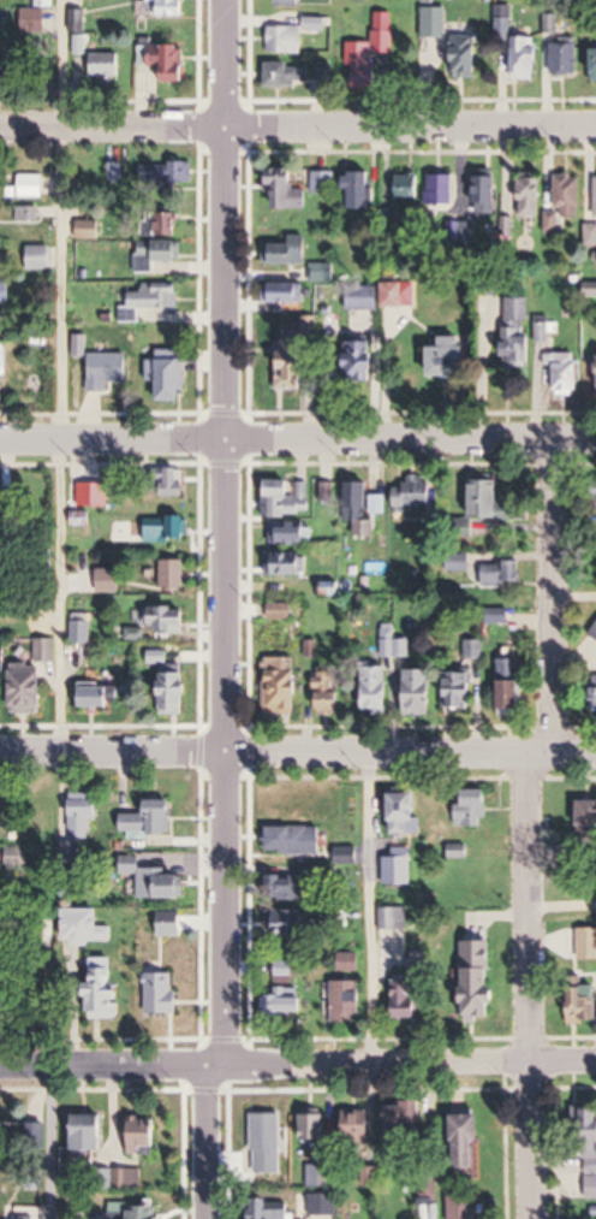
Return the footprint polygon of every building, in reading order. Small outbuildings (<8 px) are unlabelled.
[(190,15),(190,0),(148,0),(148,15),(190,15)] [(511,5),(496,5),(496,42),(511,42),(511,5)] [(86,31),(86,11),(70,11),(70,31),(86,31)] [(375,13),(375,67),(395,67),(395,13),(375,13)] [(443,15),(422,15),(422,38),(443,38),(443,15)] [(305,54),(305,26),(276,26),(276,54),(305,54)] [(453,79),(483,79),(483,36),(453,36),(453,79)] [(517,80),(541,80),(541,37),(517,37),(517,80)] [(579,75),(579,43),(552,43),(552,75),(579,75)] [(188,45),(140,46),(140,84),(151,84),(151,69),(166,69),(166,84),(189,83),(188,45)] [(122,54),(89,54),(89,80),(122,80),(122,54)] [(310,87),(310,64),(273,64),(273,87),(310,87)] [(0,69),(0,87),(11,87),(11,69),(0,69)] [(191,164),(141,165),(142,187),(192,186),(191,164)] [(303,196),(303,168),(272,168),(272,196),(303,196)] [(336,172),(312,172),(312,196),(336,196),(336,172)] [(349,173),(349,209),(375,209),(375,173),(349,173)] [(22,197),(52,197),(52,176),(22,176),(22,197)] [(423,176),(396,176),(396,202),(423,202),(423,176)] [(457,176),(428,176),(428,205),(457,205),(457,176)] [(558,176),(558,214),(547,215),(547,221),(546,221),(546,232),(559,232),(559,219),(582,218),(582,176),(558,176)] [(478,177),(478,215),(498,215),(498,177),(478,177)] [(543,217),(543,179),(521,179),(521,217),(543,217)] [(19,223),(40,223),(40,208),(19,208),(19,223)] [(158,236),(176,236),(176,215),(158,215),(158,236)] [(587,226),(587,247),(595,247),(595,226),(587,226)] [(184,262),(184,241),(156,241),(156,262),(184,262)] [(265,265),(309,265),(309,244),(265,244),(265,265)] [(53,246),(28,246),(28,271),(53,271),(53,246)] [(384,307),(408,307),(408,281),(384,281),(384,307)] [(305,304),(305,284),(264,284),(264,304),(305,304)] [(130,285),(130,309),(180,309),(180,285),(130,285)] [(378,311),(378,285),(347,285),(347,311),(378,311)] [(505,298),(504,364),(539,365),(539,346),(550,346),(551,318),(532,318),(533,299),(505,298)] [(430,338),(428,377),(466,378),(467,339),(430,338)] [(311,342),(280,342),(280,391),(311,391),(311,342)] [(349,383),(380,383),(380,343),(349,343),(349,383)] [(186,352),(163,352),(163,361),(151,361),(151,381),(161,381),(161,402),(186,402),(186,352)] [(127,354),(91,354),(91,394),(112,394),(112,384),(127,384),(127,354)] [(547,354),(547,369),(556,369),(556,395),(581,395),(581,354),(547,354)] [(188,498),(188,470),(158,470),(158,498),(188,498)] [(394,488),(394,509),(435,509),(435,481),(410,481),(410,488),(394,488)] [(311,482),(265,482),(265,518),(311,518),(311,482)] [(516,504),(504,504),(504,484),(474,483),(474,521),(516,522),(516,504)] [(71,484),(71,515),(92,515),(92,484),(71,484)] [(335,503),(334,484),(321,485),(322,503),(335,503)] [(347,522),(356,522),(356,539),(377,539),(377,517),(387,517),(387,497),(371,497),(371,484),(348,484),(347,522)] [(146,543),(190,543),(190,517),(146,517),(146,543)] [(314,546),(314,524),(270,524),(270,546),(314,546)] [(309,555),(269,555),(269,577),(309,577),(309,555)] [(163,561),(163,590),(187,590),(187,561),(163,561)] [(524,563),(505,563),(505,566),(490,566),(490,583),(524,583),(524,563)] [(123,570),(97,570),(97,594),(123,594),(123,570)] [(269,604),(272,625),(294,622),(292,602),(269,604)] [(192,609),(146,609),(146,632),(192,632),(192,609)] [(483,624),(510,624),(510,610),(483,610),(483,624)] [(73,644),(93,644),(93,615),(73,615),(73,644)] [(381,658),(410,658),(410,640),(396,640),(396,626),(381,626),(381,658)] [(54,641),(38,641),(38,662),(54,662),(54,641)] [(149,654),(149,663),(167,663),(167,654),(149,654)] [(502,714),(525,714),(525,659),(502,659),(502,714)] [(46,710),(46,666),(14,666),(14,710),(46,710)] [(188,714),(188,668),(163,668),(163,714),(188,714)] [(365,668),(365,713),(391,713),(391,668),(365,668)] [(266,671),(266,715),(299,715),(299,671),(266,671)] [(436,672),(408,671),(408,711),(436,711),(436,672)] [(344,692),(336,692),(336,673),(317,673),(317,713),(344,713),(344,692)] [(478,673),(448,673),(448,710),(478,710),(478,673)] [(118,686),(80,686),(80,709),(118,709),(118,686)] [(456,827),(491,827),(491,793),(456,793),(456,827)] [(69,794),(69,839),(91,839),(91,821),(101,821),(101,794),(69,794)] [(422,822),(422,794),(396,794),(396,834),(416,834),(416,822),(422,822)] [(175,801),(143,801),(143,815),(124,815),(124,837),(175,837),(175,801)] [(580,801),(580,841),(595,841),(595,801),(580,801)] [(323,855),(323,828),(267,828),(267,855),(323,855)] [(360,848),(337,848),(337,866),(360,866),(360,848)] [(413,849),(394,849),(394,856),(384,856),(384,886),(413,886),(413,849)] [(141,900),(188,900),(188,872),(145,872),(145,858),(124,858),(123,874),(142,875),(141,900)] [(305,901),(305,876),(272,876),(272,901),(305,901)] [(409,909),(378,909),(378,931),(409,931),(409,909)] [(101,910),(65,910),(65,944),(114,944),(114,927),(101,927),(101,910)] [(277,940),(305,941),(306,912),(278,911),(277,940)] [(157,937),(184,937),(184,913),(157,913),(157,937)] [(495,943),(464,944),(465,1023),(496,1023),(495,943)] [(93,960),(93,1019),(121,1019),(121,960),(93,960)] [(292,963),(275,963),(275,977),(292,977),(292,963)] [(427,1019),(427,966),(405,966),(405,976),(394,976),(394,1019),(427,1019)] [(180,974),(147,974),(147,1016),(180,1016),(180,974)] [(362,981),(333,981),(333,1024),(362,1024),(362,981)] [(563,1022),(595,1022),(595,987),(563,987),(563,1022)] [(275,997),(275,1016),(307,1016),(307,997),(275,997)] [(384,1142),(424,1142),(424,1103),(384,1103),(384,1142)] [(566,1142),(595,1143),(595,1110),(567,1109),(566,1142)] [(344,1114),(344,1145),(374,1145),(374,1114),(344,1114)] [(283,1115),(254,1115),(254,1176),(283,1176),(283,1115)] [(302,1145),(327,1145),(327,1116),(302,1116),(302,1145)] [(72,1152),(108,1152),(108,1117),(72,1117),(72,1152)] [(458,1117),(458,1167),(484,1167),(484,1117),(458,1117)] [(162,1156),(162,1120),(128,1120),(128,1156),(162,1156)] [(587,1158),(587,1200),(595,1200),(595,1158),(587,1158)] [(309,1188),(338,1188),(338,1167),(309,1167),(309,1188)] [(143,1171),(112,1171),(112,1190),(143,1190),(143,1171)] [(338,1196),(311,1196),(311,1218),(338,1218),(338,1196)] [(449,1197),(449,1218),(476,1218),(476,1197),(449,1197)] [(157,1205),(109,1205),(109,1218),(157,1218),(157,1205)] [(292,1206),(266,1206),(266,1218),(292,1218),(292,1206)]
